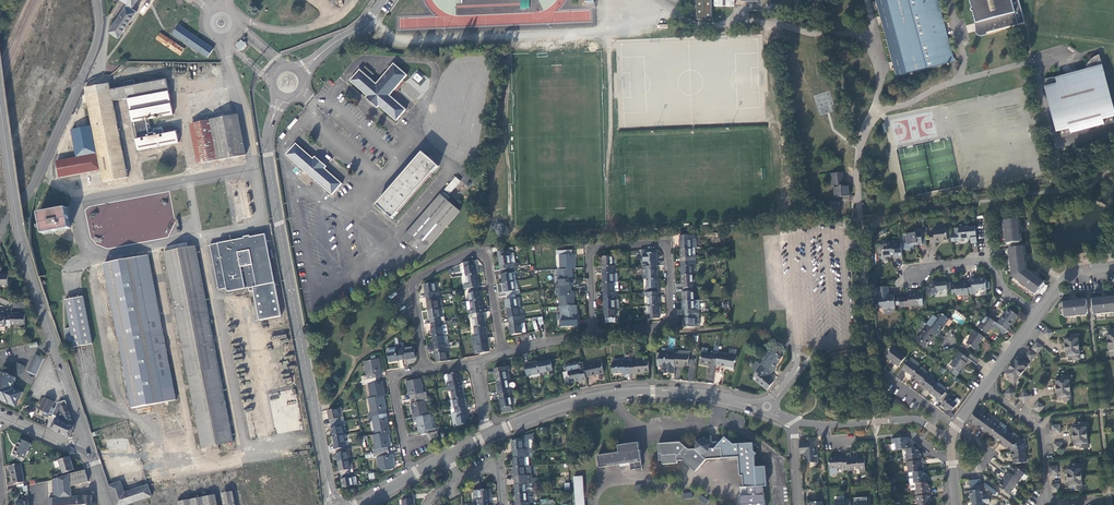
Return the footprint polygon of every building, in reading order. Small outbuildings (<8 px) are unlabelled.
[(79,0),(78,0),(75,5),(83,8),(85,3),(79,0)] [(128,4),(109,31),(119,38),(137,12),(132,9),(138,0),(122,0),(128,4)] [(529,9),(529,0),(520,0),(520,8),(529,9)] [(697,19),(702,19),(702,17),(705,17),(705,19),(712,19),(712,0),(697,0),(697,19)] [(935,0),(877,0),(898,77),(948,64),(948,65),(950,65),(950,63),(952,63),(941,25),(944,24),(938,1),(935,1),(935,0)] [(972,7),(971,10),(973,12),(976,23),(978,22),(980,28),(979,29),(978,30),(978,31),(978,32),(979,33),(979,34),(980,34),(981,34),(982,34),(1025,23),(1019,0),(970,0),(972,7)] [(783,4),(766,4),(766,13),(783,13),(783,4)] [(213,49),(179,26),(173,34),(207,58),(213,49)] [(160,34),(157,39),(180,55),(184,50),(160,34)] [(241,51),(246,45),(241,41),(236,47),(241,51)] [(1045,79),(1047,88),(1045,88),(1046,92),(1057,130),(1060,129),(1061,136),(1071,133),(1071,132),(1104,123),(1104,125),(1113,122),(1113,120),(1113,115),(1113,108),(1104,71),(1104,72),(1100,55),(1099,55),(1097,56),(1096,56),(1095,57),(1093,58),(1092,59),(1091,60),(1090,61),(1089,62),(1088,63),(1085,69),(1085,70),(1084,70),(1083,71),(1083,72),(1082,72),(1081,73),(1080,73),(1079,73),(1063,78),(1063,77),(1061,77),(1058,77),(1055,77),(1053,78),(1050,78),(1047,79),(1045,79)] [(360,70),(350,81),(368,96),(366,98),(377,108),(379,106),(396,121),(406,110),(390,95),(407,75),(394,63),(376,84),(360,70)] [(173,115),(166,76),(134,83),(133,78),(123,80),(124,84),(110,87),(109,84),(108,84),(89,88),(85,88),(93,126),(72,131),(77,158),(57,162),(60,178),(101,170),(103,182),(127,178),(113,101),(128,98),(133,123),(135,122),(138,138),(136,138),(140,162),(181,155),(176,130),(163,133),(163,131),(155,132),(155,135),(152,135),(149,119),(173,115)] [(88,83),(89,88),(108,84),(108,79),(88,83)] [(407,86),(402,93),(410,100),(415,94),(410,89),(414,85),(407,80),(404,84),(407,86)] [(210,120),(218,160),(246,154),(237,115),(210,120)] [(200,164),(218,160),(210,120),(192,123),(200,164)] [(313,158),(296,143),(286,155),(333,195),(342,183),(325,168),(327,166),(315,156),(313,158)] [(439,166),(423,152),(376,205),(393,219),(439,166)] [(842,173),(829,174),(830,187),(834,186),(835,197),(850,196),(849,185),(843,185),(842,173)] [(461,182),(456,177),(445,190),(450,194),(461,182)] [(403,238),(422,255),(460,211),(441,195),(403,238)] [(39,213),(43,233),(70,228),(66,208),(39,213)] [(1018,218),(1003,220),(1003,228),(1001,228),(1002,236),(1004,236),(1005,244),(1019,243),(1018,242),(1020,241),(1020,235),(1018,235),(1017,231),(1017,226),(1019,226),(1018,218)] [(971,236),(976,235),(975,227),(964,228),(964,229),(959,229),(959,228),(954,229),(955,235),(951,235),(952,242),(960,241),(960,240),(960,238),(964,238),(964,240),(966,239),(967,239),(969,240),(971,236)] [(948,240),(946,228),(939,228),(938,230),(934,231),(934,232),(930,233),(931,244),(935,243),(935,242),(939,241),(940,242),(940,241),(948,240)] [(923,245),(921,231),(916,232),(916,233),(906,234),(908,245),(915,243),(917,244),(917,245),(923,245)] [(245,239),(218,244),(220,254),(213,256),(219,290),(227,289),(228,293),(276,283),(266,235),(251,238),(251,236),(244,237),(245,239)] [(680,239),(681,249),(691,248),(695,248),(697,248),(696,239),(695,239),(695,235),(680,235),(680,239)] [(894,258),(903,257),(901,241),(887,242),(886,241),(881,242),(882,251),(884,251),(884,257),(888,256),(892,257),(892,255),(894,255),(894,258)] [(211,245),(213,256),(220,254),(218,244),(211,245)] [(164,252),(202,448),(213,446),(219,445),(233,442),(215,351),(195,246),(164,252)] [(1022,246),(1008,247),(1009,256),(1007,256),(1008,263),(1010,263),(1011,276),(1022,285),(1021,286),(1027,291),(1028,289),(1035,294),(1035,293),(1042,284),(1043,283),(1042,282),(1043,281),(1038,277),(1037,278),(1033,276),(1030,273),(1031,272),(1026,268),(1025,262),(1023,262),(1023,258),(1023,254),(1024,254),(1024,247),(1022,247),(1022,246)] [(681,258),(681,262),(696,261),(695,248),(691,248),(681,249),(681,258)] [(646,266),(657,266),(657,262),(656,252),(656,253),(656,249),(641,250),(641,253),(642,262),(646,262),(646,266)] [(558,269),(572,269),(575,268),(574,254),(572,254),(572,250),(557,251),(558,269)] [(515,267),(518,267),(517,263),(515,263),(514,253),(509,254),(509,251),(498,251),(501,270),(515,267)] [(105,264),(133,408),(176,400),(148,255),(105,264)] [(613,265),(612,256),(602,257),(602,266),(603,266),(603,270),(616,269),(616,265),(613,265)] [(464,262),(461,264),(463,276),(477,274),(475,265),(474,265),(474,261),(464,262)] [(681,266),(682,275),(693,274),(692,265),(696,265),(696,261),(681,262),(682,266),(681,266)] [(647,279),(658,279),(657,270),(657,266),(646,266),(643,266),(643,270),(642,271),(641,271),(641,274),(642,275),(643,275),(647,275),(647,279)] [(503,283),(516,281),(514,272),(516,271),(515,267),(501,270),(502,274),(503,283)] [(556,284),(556,288),(571,287),(571,283),(573,283),(572,269),(558,269),(558,284),(556,284)] [(603,274),(603,283),(614,282),(617,282),(617,273),(616,273),(616,269),(603,270),(603,274)] [(477,274),(463,276),(462,276),(464,289),(468,288),(478,287),(479,287),(477,274)] [(683,284),(683,288),(693,287),(693,274),(682,275),(682,284),(683,284)] [(0,275),(0,286),(13,286),(10,279),(9,279),(9,275),(0,275)] [(976,278),(971,279),(972,282),(973,293),(977,293),(977,290),(986,289),(985,278),(979,278),(976,279),(976,278)] [(645,293),(658,292),(658,288),(658,279),(647,279),(647,289),(645,289),(645,293)] [(505,292),(506,296),(516,294),(520,293),(519,289),(518,289),(517,280),(516,281),(503,283),(505,292)] [(947,282),(946,282),(940,283),(939,284),(934,280),(931,284),(926,289),(926,292),(927,294),(931,297),(933,295),(935,297),(939,293),(947,291),(947,282)] [(968,293),(973,293),(972,282),(967,283),(967,280),(962,280),(962,284),(955,284),(951,285),(952,290),(952,295),(956,294),(956,295),(968,294),(968,293)] [(614,282),(603,283),(604,292),(605,296),(617,295),(617,291),(618,291),(618,282),(617,282),(614,282)] [(440,295),(439,291),(436,292),(435,283),(424,284),(426,294),(427,298),(440,295)] [(1044,285),(1042,284),(1035,293),(1037,294),(1044,285)] [(470,301),(481,300),(479,291),(478,287),(468,288),(470,301)] [(560,306),(574,305),(573,291),(571,291),(571,287),(556,288),(557,296),(559,296),(560,306)] [(683,292),(683,301),(694,301),(693,287),(683,288),(684,292),(683,292)] [(889,294),(888,287),(879,288),(880,307),(883,310),(896,308),(895,306),(895,299),(894,295),(891,296),(889,294)] [(648,306),(659,305),(658,296),(658,292),(645,293),(645,297),(648,297),(648,306)] [(900,306),(900,307),(919,306),(923,305),(923,299),(922,292),(916,293),(916,294),(910,295),(908,297),(899,298),(900,306)] [(507,309),(521,306),(519,298),(516,298),(516,294),(506,296),(507,300),(506,300),(507,309)] [(440,295),(427,298),(427,301),(429,311),(439,309),(443,308),(442,299),(441,299),(440,295)] [(604,300),(604,309),(615,309),(619,308),(619,300),(617,300),(617,295),(605,296),(605,300),(604,300)] [(83,296),(65,299),(70,329),(65,330),(68,348),(92,344),(83,296)] [(1109,297),(1109,299),(1104,300),(1101,300),(1100,298),(1094,299),(1094,301),(1093,301),(1094,314),(1102,313),(1102,315),(1111,314),(1110,313),(1113,312),(1113,296),(1109,297)] [(1080,314),(1088,313),(1087,300),(1085,300),(1085,299),(1079,299),(1079,301),(1074,302),(1071,302),(1071,300),(1064,301),(1064,303),(1062,303),(1063,304),(1060,304),(1060,305),(1060,307),(1060,312),(1061,313),(1062,315),(1064,314),(1064,316),(1072,315),(1072,317),(1080,316),(1080,314)] [(473,314),(483,312),(482,308),(481,300),(470,301),(467,302),(469,311),(468,311),(469,315),(473,314)] [(685,310),(685,314),(699,313),(698,300),(694,301),(683,301),(684,310),(685,310)] [(577,305),(574,305),(560,306),(561,321),(561,325),(577,324),(577,320),(578,320),(577,305)] [(649,319),(660,318),(659,305),(648,306),(649,319)] [(509,322),(524,319),(524,315),(523,315),(521,306),(507,309),(509,322)] [(439,309),(429,311),(430,320),(431,319),(432,323),(445,321),(444,317),(441,318),(439,309)] [(616,322),(615,309),(604,309),(605,318),(606,318),(606,322),(616,322)] [(1000,320),(997,323),(1007,330),(1008,328),(1017,315),(1012,312),(1009,309),(1001,320),(1000,320)] [(475,327),(485,325),(484,317),(483,312),(473,314),(469,315),(470,319),(473,318),(475,327)] [(17,313),(11,313),(11,325),(25,325),(25,315),(20,315),(17,315),(17,313)] [(699,313),(685,314),(685,318),(684,318),(685,327),(695,327),(695,326),(699,326),(699,313)] [(929,320),(927,324),(937,332),(938,333),(941,329),(940,328),(942,325),(944,326),(945,325),(949,319),(943,314),(936,315),(935,317),(934,316),(931,321),(929,320)] [(994,326),(996,323),(987,316),(978,328),(986,334),(988,331),(990,329),(992,330),(995,327),(994,326)] [(524,319),(509,322),(510,326),(512,335),(522,333),(526,332),(524,319)] [(448,334),(446,325),(445,325),(445,321),(432,323),(432,327),(431,327),(433,336),(443,335),(448,334)] [(935,336),(937,332),(927,324),(922,321),(919,324),(925,329),(919,337),(917,336),(914,340),(924,347),(929,340),(933,334),(935,336)] [(472,337),(473,341),(487,338),(485,325),(475,327),(476,336),(472,337)] [(1054,332),(1053,332),(1047,327),(1042,334),(1049,339),(1054,332)] [(977,345),(983,336),(975,331),(971,337),(966,343),(975,350),(978,346),(977,345)] [(1080,360),(1078,333),(1070,334),(1070,339),(1065,340),(1065,342),(1066,354),(1066,356),(1072,356),(1072,361),(1080,360)] [(443,335),(433,336),(434,345),(435,349),(447,347),(446,343),(445,344),(443,335)] [(489,352),(487,338),(473,341),(475,354),(479,353),(489,352)] [(1043,346),(1036,342),(1031,349),(1038,353),(1043,346)] [(404,346),(400,347),(402,359),(406,358),(406,359),(415,358),(414,347),(405,349),(404,346)] [(402,359),(400,347),(396,347),(387,349),(388,351),(389,362),(398,360),(402,360),(402,359)] [(447,347),(435,349),(436,353),(437,362),(448,361),(446,352),(448,351),(447,347)] [(905,357),(893,348),(886,357),(888,358),(891,360),(890,362),(894,365),(895,364),(898,366),(905,357)] [(761,365),(772,373),(775,369),(774,368),(777,364),(782,357),(773,351),(770,349),(766,354),(766,357),(761,364),(761,365)] [(1036,354),(1030,350),(1029,349),(1024,356),(1031,361),(1036,354)] [(665,373),(675,373),(675,366),(676,354),(676,353),(670,352),(669,354),(657,353),(658,366),(663,366),(663,368),(665,368),(665,373)] [(965,362),(968,358),(959,352),(955,359),(950,365),(959,372),(966,363),(965,362)] [(712,364),(716,365),(718,355),(714,354),(714,355),(702,353),(700,365),(705,366),(706,364),(708,365),(712,365),(712,364)] [(718,355),(716,365),(725,367),(725,369),(734,370),(735,363),(736,362),(737,356),(736,355),(728,353),(727,355),(718,353),(718,355)] [(676,354),(675,366),(680,367),(680,365),(684,366),(689,366),(689,359),(689,355),(676,354)] [(36,376),(44,359),(37,356),(31,371),(32,372),(31,374),(36,376)] [(626,374),(631,374),(630,362),(630,357),(625,357),(625,359),(614,360),(614,363),(612,363),(613,374),(622,373),(626,373),(626,374)] [(365,380),(380,377),(379,373),(381,373),(378,359),(364,362),(367,376),(365,376),(365,380)] [(1014,385),(1029,363),(1023,359),(1020,363),(1016,360),(1013,362),(1008,369),(1006,373),(1010,376),(1007,380),(1014,385)] [(538,362),(540,373),(549,371),(549,370),(553,370),(551,360),(538,362)] [(630,362),(631,374),(636,374),(641,373),(641,372),(649,372),(648,361),(630,362)] [(756,371),(760,374),(762,372),(758,369),(761,365),(761,364),(757,361),(752,367),(757,371),(756,371)] [(918,368),(908,361),(902,369),(905,371),(906,372),(908,373),(912,376),(918,368)] [(531,375),(540,373),(538,362),(525,365),(527,375),(531,374),(531,375)] [(582,381),(587,380),(586,377),(584,366),(583,362),(578,363),(577,362),(574,363),(573,364),(565,366),(566,372),(568,371),(570,382),(579,381),(582,380),(582,381)] [(584,366),(586,377),(597,375),(597,374),(603,372),(601,362),(584,366)] [(17,363),(14,371),(20,374),(24,366),(17,363)] [(769,377),(772,373),(761,365),(758,369),(762,372),(760,374),(756,379),(765,386),(764,387),(767,390),(774,381),(769,377)] [(509,366),(494,369),(497,382),(507,380),(505,371),(509,370),(510,370),(509,366)] [(917,381),(921,384),(927,377),(927,375),(918,368),(912,376),(915,379),(917,381)] [(23,393),(14,389),(11,387),(16,378),(2,372),(0,377),(0,398),(1,398),(0,400),(9,404),(9,402),(15,405),(19,398),(20,398),(23,393)] [(448,387),(461,385),(460,381),(459,372),(448,374),(444,375),(446,384),(447,383),(448,387)] [(1071,402),(1069,375),(1061,376),(1061,381),(1056,382),(1056,386),(1057,394),(1057,398),(1063,398),(1063,402),(1071,402)] [(381,381),(380,377),(365,380),(366,384),(368,384),(371,398),(383,395),(385,395),(383,381),(381,381)] [(937,384),(927,377),(921,384),(924,386),(923,387),(924,388),(926,389),(926,390),(930,393),(936,385),(937,384)] [(411,395),(411,399),(427,396),(426,392),(424,392),(421,379),(406,381),(409,396),(411,395)] [(755,381),(764,387),(765,386),(756,379),(755,381)] [(499,395),(514,392),(514,388),(515,387),(516,386),(515,384),(514,383),(508,384),(507,380),(497,382),(499,391),(499,390),(499,395)] [(461,385),(448,387),(449,392),(452,391),(453,400),(464,398),(462,389),(461,385)] [(946,392),(936,385),(930,393),(934,396),(936,398),(935,398),(939,401),(945,393),(946,392)] [(1015,393),(1008,388),(1004,395),(1010,399),(1015,393)] [(500,414),(513,411),(511,396),(515,396),(514,392),(499,395),(500,398),(500,399),(503,411),(500,412),(500,414)] [(1030,396),(1025,392),(1024,392),(1019,398),(1025,403),(1030,396)] [(946,410),(944,413),(952,419),(954,415),(951,413),(957,404),(947,396),(948,395),(945,393),(939,401),(942,403),(940,405),(943,407),(946,410)] [(386,410),(383,395),(371,398),(368,398),(371,412),(368,413),(369,417),(386,414),(385,410),(386,410)] [(427,396),(411,399),(412,403),(411,404),(413,418),(428,415),(425,401),(428,401),(427,396)] [(70,437),(75,427),(65,400),(58,403),(55,409),(52,407),(54,402),(45,397),(39,409),(45,412),(43,415),(47,417),(48,415),(52,417),(47,426),(51,428),(51,429),(70,437)] [(466,407),(464,398),(453,400),(449,401),(452,413),(456,413),(466,411),(465,407),(466,407)] [(1044,407),(1037,402),(1033,409),(1039,413),(1044,407)] [(333,409),(328,410),(330,419),(331,423),(344,421),(342,408),(339,408),(333,409)] [(976,426),(979,429),(988,417),(977,410),(970,420),(973,423),(977,425),(976,426)] [(467,415),(466,411),(456,413),(452,413),(454,427),(469,424),(467,415)] [(387,418),(386,414),(369,417),(370,421),(373,421),(375,435),(387,432),(390,432),(387,418)] [(431,414),(428,415),(413,418),(414,422),(417,422),(419,431),(421,431),(422,435),(427,434),(427,435),(430,441),(439,437),(438,432),(437,432),(436,428),(433,428),(431,414)] [(986,432),(991,436),(998,425),(988,417),(979,429),(983,431),(984,430),(986,432)] [(344,421),(331,423),(331,427),(333,436),(344,434),(342,425),(345,425),(344,421)] [(1088,449),(1085,423),(1077,423),(1078,428),(1073,429),(1073,433),(1074,441),(1074,445),(1080,445),(1080,450),(1088,449)] [(997,442),(1000,444),(1008,433),(998,425),(991,436),(994,438),(998,441),(997,442)] [(1059,425),(1051,426),(1052,434),(1060,433),(1059,425)] [(387,432),(375,435),(373,435),(375,449),(373,449),(374,454),(390,451),(389,447),(390,446),(387,432)] [(1006,447),(1011,451),(1019,441),(1008,433),(1000,444),(1003,447),(1004,445),(1006,447)] [(344,434),(333,436),(335,445),(336,449),(345,448),(344,443),(345,443),(344,434)] [(700,452),(709,460),(717,459),(734,459),(737,458),(738,461),(738,464),(739,473),(739,477),(742,477),(742,478),(743,488),(747,488),(747,490),(747,497),(742,497),(739,497),(740,504),(768,504),(767,495),(766,486),(769,486),(768,467),(758,467),(757,456),(759,454),(756,451),(756,443),(736,444),(727,437),(722,444),(716,444),(713,444),(707,439),(699,441),(697,450),(690,450),(682,443),(660,444),(660,447),(661,454),(664,454),(664,461),(664,465),(681,464),(681,461),(682,461),(685,461),(689,464),(700,452)] [(896,451),(897,451),(905,450),(908,450),(907,445),(907,443),(908,443),(908,438),(895,440),(895,445),(892,445),(892,451),(896,450),(896,451)] [(516,449),(516,453),(535,452),(535,448),(532,448),(531,439),(525,439),(514,440),(515,446),(515,449),(516,449)] [(1012,457),(1014,465),(1027,463),(1024,444),(1021,439),(1019,441),(1011,451),(1011,452),(1012,457)] [(25,458),(30,444),(18,440),(16,447),(13,454),(25,458)] [(809,442),(801,443),(802,453),(806,453),(807,462),(812,462),(812,463),(820,463),(819,451),(817,452),(816,447),(813,447),(813,442),(809,442)] [(644,458),(642,449),(637,450),(636,443),(620,445),(621,447),(621,452),(614,453),(600,455),(602,467),(605,467),(615,465),(622,464),(632,463),(633,466),(633,468),(633,470),(639,469),(639,467),(644,466),(643,462),(644,461),(644,458)] [(1061,443),(1053,444),(1054,452),(1062,451),(1061,443)] [(345,448),(336,449),(336,453),(338,462),(348,460),(347,451),(346,451),(345,448)] [(905,456),(905,461),(921,459),(920,455),(918,455),(918,452),(918,449),(908,450),(905,450),(906,456),(905,456)] [(390,455),(390,451),(374,454),(374,458),(377,458),(380,472),(394,469),(391,454),(390,455)] [(516,461),(516,466),(533,465),(536,465),(535,452),(516,453),(516,457),(515,457),(516,461)] [(700,452),(689,464),(698,472),(701,469),(704,465),(709,460),(700,452)] [(845,469),(849,469),(848,458),(848,456),(841,456),(839,456),(839,457),(831,458),(832,468),(845,467),(845,469)] [(853,458),(848,458),(849,469),(849,473),(854,472),(854,468),(861,468),(861,471),(867,471),(866,457),(860,458),(858,458),(858,456),(853,457),(853,458)] [(60,466),(64,477),(75,473),(69,457),(56,462),(58,466),(60,466)] [(348,460),(338,462),(340,471),(341,475),(351,473),(350,469),(353,468),(352,460),(349,461),(348,460)] [(907,467),(908,474),(920,472),(920,469),(920,466),(921,466),(921,461),(906,463),(906,467),(907,467)] [(1083,490),(1080,463),(1072,464),(1073,467),(1065,468),(1066,474),(1067,483),(1068,488),(1073,487),(1074,491),(1083,490)] [(24,482),(21,465),(9,467),(10,471),(11,470),(12,476),(14,484),(24,482)] [(534,478),(533,465),(516,466),(517,474),(517,479),(526,479),(534,478)] [(1057,465),(1048,466),(1049,475),(1058,474),(1057,465)] [(1010,471),(1006,476),(1017,484),(1025,474),(1014,466),(1010,471)] [(88,481),(84,470),(75,473),(64,477),(53,481),(54,499),(48,500),(49,504),(92,504),(92,497),(71,498),(70,488),(88,481)] [(925,476),(924,472),(920,472),(908,474),(909,485),(910,484),(915,484),(927,483),(927,478),(925,478),(925,476)] [(351,473),(341,475),(342,479),(341,479),(343,488),(353,486),(351,473)] [(1006,476),(999,487),(1009,495),(1017,484),(1006,476)] [(585,477),(576,477),(578,504),(587,504),(587,501),(586,491),(585,477)] [(526,479),(517,479),(518,492),(534,491),(534,482),(538,482),(538,478),(534,478),(526,479)] [(109,485),(116,504),(127,504),(152,496),(147,484),(125,492),(122,481),(109,485)] [(915,491),(915,495),(930,494),(930,489),(928,490),(928,486),(928,483),(927,483),(915,484),(910,484),(910,491),(915,491)] [(1050,484),(1051,493),(1060,492),(1059,483),(1050,484)] [(995,495),(997,491),(985,484),(983,487),(995,495)] [(971,491),(972,502),(990,500),(989,495),(983,496),(983,493),(982,486),(975,486),(975,491),(971,491)] [(474,503),(477,502),(491,501),(491,498),(491,497),(491,488),(476,489),(477,498),(473,499),(474,503)] [(224,504),(235,504),(232,491),(222,493),(224,504)] [(520,504),(523,504),(533,504),(533,501),(535,501),(534,491),(518,492),(518,497),(519,501),(520,504)] [(404,504),(415,504),(414,500),(414,493),(404,494),(405,499),(404,500),(404,504)] [(179,504),(217,504),(215,495),(179,502),(179,504)] [(711,501),(708,498),(704,495),(700,500),(707,504),(708,504),(711,501)] [(917,504),(930,504),(929,503),(929,501),(931,501),(931,496),(915,497),(916,502),(917,502),(917,504)]
